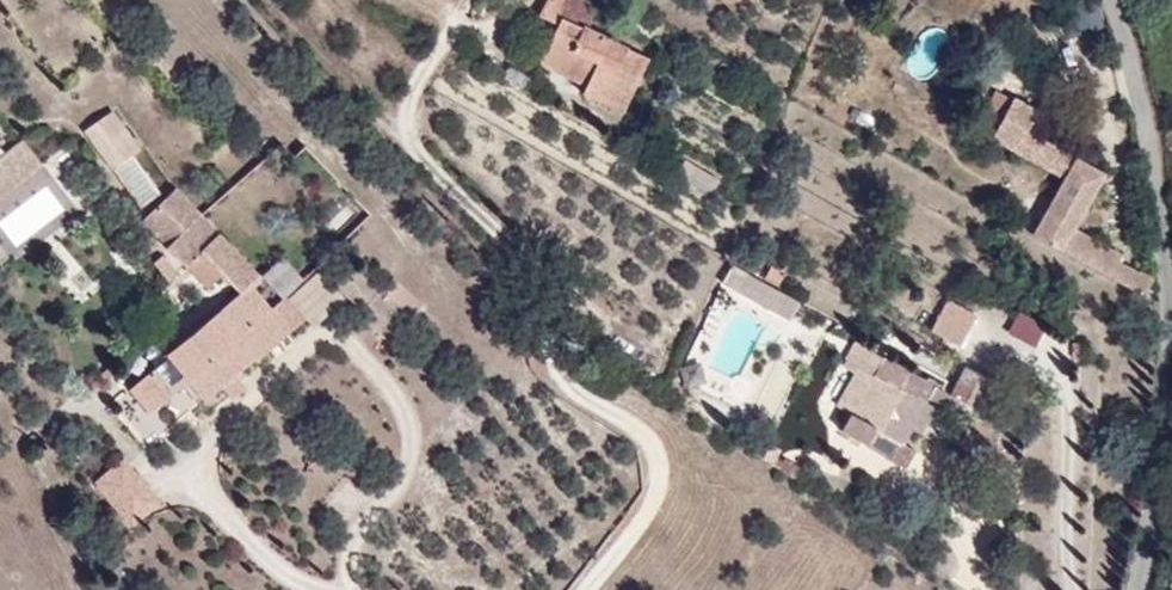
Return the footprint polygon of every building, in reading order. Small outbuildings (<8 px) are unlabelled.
[(648,60),(586,32),(594,13),(570,0),(544,0),(534,22),(548,29),(532,71),(577,93),(574,100),(621,121),(648,60)] [(972,141),(996,154),(1017,115),(993,102),(972,141)] [(1055,159),(1007,134),(996,154),(1044,180),(1055,159)] [(43,180),(23,154),(0,171),(0,214),(43,180)] [(1123,299),(1134,278),(1094,259),(1097,253),(1054,230),(1074,193),(1079,196),(1089,177),(1055,159),(1044,180),(1013,240),(1123,299)] [(713,186),(678,166),(668,185),(702,205),(713,186)] [(157,206),(129,168),(112,180),(139,219),(157,206)] [(251,290),(197,221),(163,247),(178,268),(196,255),(233,305),(241,298),(242,300),(251,293),(250,291),(251,290)] [(719,285),(786,324),(797,305),(730,266),(719,285)] [(323,278),(290,287),(299,321),(332,312),(323,278)] [(178,387),(259,324),(241,298),(233,305),(141,375),(161,401),(178,387)] [(299,325),(284,304),(259,324),(275,344),(299,325)] [(956,328),(934,316),(920,341),(943,353),(956,328)] [(224,383),(275,344),(259,324),(178,387),(193,409),(205,400),(217,416),(236,400),(224,383)] [(832,389),(845,364),(833,357),(820,381),(832,389)] [(833,436),(866,375),(845,364),(832,389),(812,426),(833,436)] [(877,479),(906,420),(920,427),(944,438),(953,422),(866,375),(833,436),(857,448),(849,464),(877,479)] [(969,421),(982,397),(952,381),(938,406),(969,421)] [(903,458),(920,427),(906,420),(890,452),(903,458)] [(90,482),(126,530),(160,505),(124,457),(90,482)]
